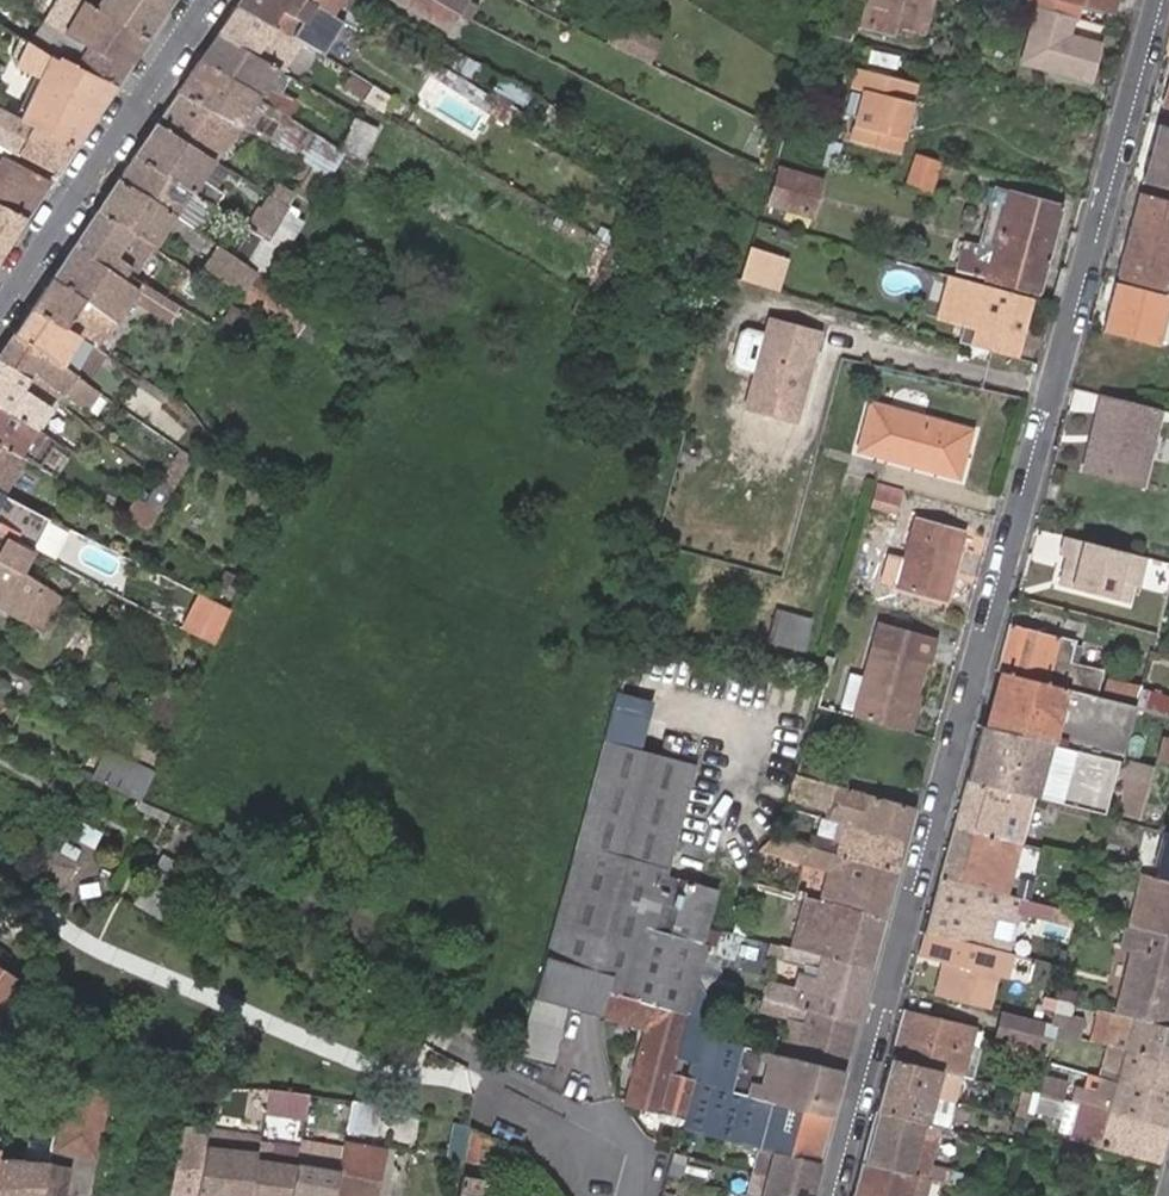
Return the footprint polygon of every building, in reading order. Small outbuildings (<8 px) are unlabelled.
[(116,86),(152,32),(90,0),(88,0),(66,35),(11,4),(0,21),(0,26),(55,59),(116,86)] [(152,32),(173,0),(90,0),(152,32)] [(302,0),(239,0),(235,7),(236,8),(270,30),(272,27),(298,44),(318,57),(338,22),(334,20),(319,11),(313,7),(302,0)] [(313,7),(319,11),(334,20),(341,7),(336,4),(338,0),(302,0),(313,7)] [(404,8),(451,37),(461,17),(431,0),(390,0),(404,8)] [(816,30),(824,14),(832,16),(835,5),(837,0),(826,0),(824,5),(816,30)] [(919,39),(929,0),(864,0),(858,22),(919,39)] [(1109,12),(1112,0),(1068,0),(1109,12)] [(832,16),(842,20),(846,8),(835,5),(832,16)] [(1076,17),(1037,6),(1022,61),(1091,80),(1101,45),(1070,36),(1076,17)] [(236,8),(218,36),(254,58),(255,57),(276,70),(280,72),(298,44),(272,27),(270,30),(236,8)] [(816,30),(839,36),(843,20),(842,20),(832,16),(824,14),(816,30)] [(586,20),(581,29),(622,49),(627,39),(586,20)] [(218,36),(200,61),(258,99),(260,96),(276,70),(255,57),(254,58),(218,36)] [(841,44),(829,88),(842,91),(854,48),(841,44)] [(868,117),(890,124),(907,62),(854,48),(842,91),(829,88),(824,104),(868,117)] [(76,146),(116,86),(55,59),(18,119),(35,127),(76,146)] [(258,99),(200,61),(177,94),(235,131),(304,167),(313,171),(334,141),(260,96),(258,99)] [(177,94),(156,125),(214,163),(235,131),(177,94)] [(824,104),(821,115),(865,128),(868,117),(824,104)] [(0,110),(0,143),(20,154),(35,127),(18,119),(0,110)] [(350,116),(334,141),(348,149),(352,152),(366,127),(350,116)] [(134,157),(191,195),(214,163),(156,125),(134,157)] [(1156,125),(1140,181),(1168,188),(1168,128),(1156,125)] [(57,175),(76,146),(35,127),(20,154),(57,175)] [(348,149),(334,141),(313,171),(308,179),(298,195),(313,205),(348,149)] [(4,155),(0,152),(0,207),(25,221),(52,182),(4,155)] [(937,163),(915,156),(906,184),(928,191),(937,163)] [(117,182),(174,221),(191,195),(134,157),(117,182)] [(300,174),(308,179),(313,171),(304,167),(300,174)] [(776,168),(766,200),(810,213),(819,180),(776,168)] [(152,252),(174,221),(117,182),(96,214),(152,252)] [(277,186),(269,198),(289,211),(292,205),(296,198),(277,186)] [(995,187),(978,252),(992,256),(1011,191),(995,187)] [(992,256),(978,252),(961,247),(955,268),(1040,292),(1064,205),(1011,191),(992,256)] [(1138,193),(1099,333),(1159,349),(1168,312),(1168,202),(1138,193)] [(262,242),(267,246),(289,211),(269,198),(265,195),(243,230),(247,233),(262,242)] [(262,242),(245,268),(252,274),(271,286),(288,260),(281,256),(307,214),(292,205),(289,211),(267,246),(262,242)] [(962,205),(958,219),(973,224),(977,210),(962,205)] [(25,221),(0,207),(0,255),(25,221)] [(96,214),(49,283),(97,316),(127,273),(135,261),(151,271),(161,257),(152,252),(96,214)] [(247,233),(230,259),(245,268),(262,242),(247,233)] [(297,331),(310,313),(271,286),(252,274),(245,268),(230,259),(216,249),(202,270),(296,333),(297,331)] [(785,260),(749,250),(741,282),(776,292),(785,260)] [(49,283),(28,315),(75,347),(89,356),(98,345),(111,325),(127,337),(158,294),(127,273),(97,316),(49,283)] [(1032,297),(952,275),(943,312),(956,315),(953,325),(968,328),(963,343),(1018,358),(1031,314),(1032,297)] [(940,321),(953,325),(956,315),(943,312),(940,321)] [(297,331),(296,333),(313,342),(325,323),(310,313),(297,331)] [(28,315),(7,346),(54,376),(75,347),(28,315)] [(820,335),(772,323),(747,415),(796,427),(820,335)] [(115,355),(127,337),(111,325),(98,345),(115,355)] [(0,356),(0,379),(20,392),(23,388),(54,408),(69,386),(54,376),(7,346),(0,356)] [(0,379),(0,421),(33,439),(43,425),(11,405),(18,395),(20,392),(0,379)] [(71,387),(78,391),(81,386),(75,382),(71,387)] [(1163,412),(1098,397),(1079,474),(1144,490),(1163,412)] [(971,431),(874,403),(860,452),(957,479),(971,431)] [(17,464),(33,439),(0,421),(0,455),(17,464)] [(746,472),(749,472),(760,429),(757,428),(743,425),(732,468),(746,472)] [(22,466),(28,470),(44,446),(33,439),(17,464),(22,466)] [(4,501),(22,466),(17,464),(0,455),(0,499),(4,501)] [(161,487),(174,496),(193,466),(180,457),(161,487)] [(876,483),(869,506),(892,513),(899,490),(876,483)] [(147,504),(162,513),(174,496),(161,487),(158,486),(147,504)] [(32,553),(47,524),(4,501),(0,499),(0,536),(32,553)] [(124,521),(149,534),(162,513),(147,504),(137,499),(124,521)] [(965,530),(919,518),(908,560),(889,555),(881,583),(946,600),(965,530)] [(21,576),(32,553),(0,536),(0,565),(21,576)] [(1142,559),(1068,539),(1055,586),(1129,606),(1142,559)] [(44,635),(49,627),(64,602),(21,576),(0,565),(0,609),(44,635)] [(233,565),(219,596),(229,602),(244,570),(233,565)] [(205,598),(197,614),(223,626),(230,610),(205,598)] [(68,638),(82,614),(64,602),(49,627),(68,638)] [(811,617),(775,609),(767,643),(804,651),(811,617)] [(197,614),(188,634),(213,647),(223,626),(197,614)] [(1078,637),(1011,619),(999,663),(1066,681),(1065,685),(1098,695),(1106,667),(1073,657),(1078,637)] [(928,637),(881,623),(855,712),(903,726),(928,637)] [(128,680),(135,667),(118,657),(111,669),(128,680)] [(992,721),(1026,730),(1040,678),(1006,669),(992,721)] [(1141,684),(1108,675),(1102,695),(1135,705),(1141,684)] [(1132,755),(1145,708),(1135,705),(1102,695),(1098,695),(1065,685),(1040,678),(1026,730),(1131,759),(1132,755)] [(175,726),(188,698),(162,683),(148,709),(175,726)] [(1168,714),(1168,695),(1150,690),(1145,708),(1168,714)] [(984,719),(969,774),(1043,794),(1116,814),(1117,807),(1131,759),(1026,730),(992,721),(984,719)] [(1168,762),(1168,737),(1165,736),(1159,759),(1168,762)] [(707,931),(718,892),(668,876),(695,766),(595,741),(569,850),(556,904),(534,990),(531,1003),(516,1058),(552,1068),(567,1012),(599,1020),(643,1032),(620,1107),(651,1115),(682,1122),(697,1067),(671,1061),(685,1004),(689,1005),(707,931)] [(155,769),(113,749),(97,781),(140,801),(155,769)] [(1132,755),(1131,759),(1117,807),(1149,816),(1164,763),(1132,755)] [(899,873),(917,809),(822,782),(827,766),(800,758),(793,781),(820,789),(815,806),(839,813),(827,853),(899,873)] [(969,774),(957,820),(1030,840),(1043,794),(969,774)] [(1030,840),(957,820),(942,871),(1015,891),(1018,881),(1025,859),(1030,840)] [(820,851),(772,837),(768,851),(817,864),(828,867),(819,901),(886,920),(899,873),(827,853),(820,851)] [(1037,862),(1025,859),(1018,881),(1030,885),(1037,862)] [(1015,891),(942,871),(927,927),(1008,949),(1017,918),(1029,921),(1030,915),(1070,926),(1071,924),(1077,908),(1015,891)] [(1131,922),(1168,933),(1168,877),(1145,871),(1131,922)] [(144,876),(133,897),(164,913),(175,892),(144,876)] [(76,888),(81,901),(101,894),(96,880),(76,888)] [(803,897),(789,948),(872,971),(886,920),(819,901),(803,897)] [(1128,922),(1104,1008),(1133,1016),(1168,1026),(1168,933),(1131,922),(1128,922)] [(1008,949),(927,927),(921,951),(943,957),(934,991),(989,1007),(998,975),(1010,978),(1017,952),(1008,949)] [(765,998),(858,1023),(872,971),(789,948),(780,982),(770,980),(765,998)] [(13,981),(0,972),(0,1000),(13,981)] [(1072,999),(1062,996),(1060,1006),(1069,1008),(1072,999)] [(845,1071),(858,1023),(765,998),(761,1011),(804,1024),(795,1058),(845,1071)] [(976,1025),(906,1006),(893,1054),(943,1068),(955,1071),(963,1073),(971,1045),(976,1025)] [(1046,1022),(996,1008),(987,1040),(1037,1054),(1046,1022)] [(1053,1031),(1077,1037),(1082,1016),(1059,1009),(1053,1031)] [(1133,1016),(1124,1050),(1168,1063),(1168,1026),(1133,1016)] [(819,1164),(845,1071),(795,1058),(707,1033),(697,1067),(682,1122),(681,1126),(761,1148),(772,1151),(819,1164)] [(971,1045),(963,1073),(975,1076),(983,1048),(971,1045)] [(1124,1050),(1115,1084),(1168,1099),(1168,1063),(1124,1050)] [(943,1068),(893,1054),(885,1082),(937,1095),(943,1068)] [(955,1071),(943,1068),(937,1095),(947,1098),(955,1071)] [(1167,1128),(1168,1121),(1168,1099),(1115,1084),(1086,1075),(1082,1091),(1074,1089),(1071,1101),(1079,1103),(1167,1128)] [(1040,1079),(1037,1092),(1058,1098),(1061,1085),(1040,1079)] [(937,1095),(885,1082),(878,1109),(924,1122),(929,1123),(937,1095)] [(95,1159),(108,1090),(62,1085),(57,1110),(54,1127),(50,1146),(49,1151),(95,1159)] [(947,1098),(937,1095),(929,1123),(940,1126),(947,1098)] [(1070,1135),(1158,1159),(1167,1128),(1079,1103),(1070,1135)] [(305,1108),(265,1104),(261,1123),(302,1128),(305,1108)] [(57,1110),(35,1106),(31,1123),(54,1127),(57,1110)] [(878,1109),(863,1161),(911,1173),(924,1122),(878,1109)] [(366,1114),(348,1112),(344,1132),(362,1135),(366,1114)] [(911,1173),(925,1177),(928,1169),(934,1144),(940,1126),(929,1123),(924,1122),(911,1173)] [(249,1132),(210,1124),(209,1132),(206,1146),(245,1154),(249,1132)] [(504,1142),(468,1125),(455,1195),(484,1195),(486,1187),(474,1185),(482,1141),(494,1146),(501,1149),(504,1142)] [(944,1147),(949,1128),(940,1126),(934,1144),(944,1147)] [(181,1128),(168,1195),(195,1195),(206,1146),(209,1132),(181,1128)] [(257,1143),(259,1134),(249,1132),(245,1154),(206,1146),(195,1195),(246,1195),(257,1143)] [(474,1185),(486,1187),(491,1164),(494,1146),(482,1141),(474,1185)] [(246,1195),(289,1195),(297,1150),(257,1143),(246,1195)] [(50,1146),(38,1144),(37,1154),(34,1163),(23,1164),(17,1195),(40,1195),(47,1163),(49,1151),(50,1146)] [(331,1195),(374,1195),(383,1153),(341,1145),(338,1158),(331,1195)] [(772,1151),(761,1148),(758,1160),(768,1163),(772,1151)] [(289,1195),(331,1195),(338,1158),(297,1150),(289,1195)] [(819,1164),(772,1151),(768,1163),(759,1195),(810,1195),(819,1164)] [(854,1195),(909,1195),(912,1186),(922,1189),(925,1177),(911,1173),(863,1161),(854,1195)] [(47,1163),(40,1195),(64,1195),(70,1168),(47,1163)] [(23,1164),(0,1164),(0,1195),(17,1195),(23,1164)] [(925,1177),(950,1184),(952,1175),(928,1169),(925,1177)] [(689,1181),(679,1178),(677,1187),(687,1190),(689,1181)] [(499,1191),(486,1187),(484,1195),(498,1195),(499,1191)] [(711,1187),(709,1195),(712,1195),(719,1195),(721,1190),(711,1187)]
